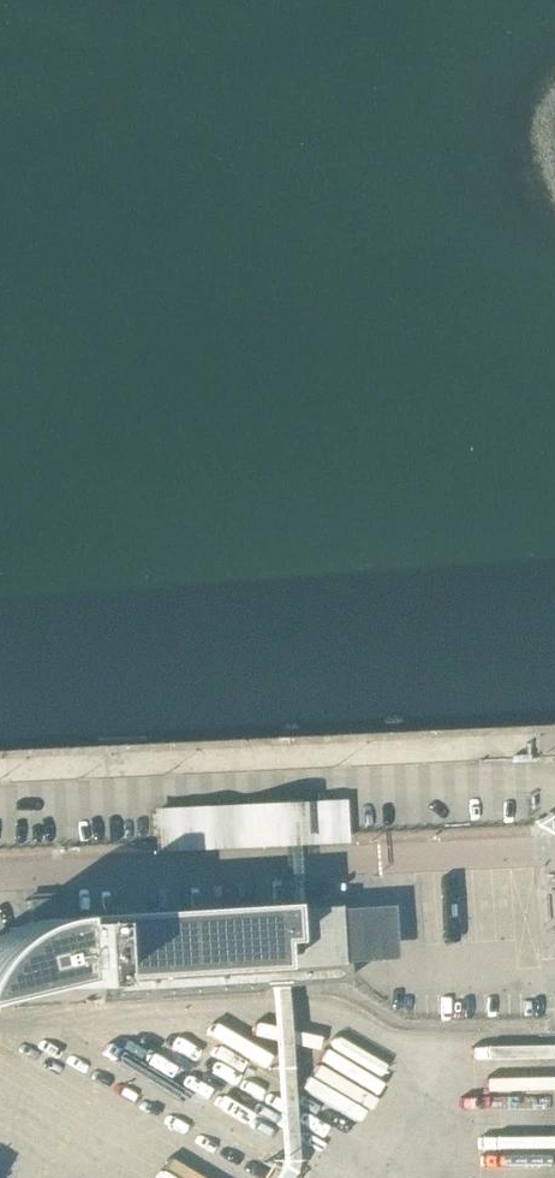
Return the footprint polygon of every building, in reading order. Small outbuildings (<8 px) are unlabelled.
[(337,835),(336,805),(152,813),(153,844),(285,838),(337,835)] [(44,899),(23,900),(24,901),(26,901),(27,924),(26,924),(28,928),(41,981),(42,984),(49,982),(49,989),(70,988),(70,982),(67,924),(45,926),(42,926),(41,919),(45,919),(45,922),(63,921),(62,899),(67,899),(67,897),(44,899)] [(333,961),(388,957),(386,906),(330,908),(330,910),(332,936),(333,961)] [(141,978),(105,980),(106,997),(265,988),(271,987),(277,987),(341,983),(340,964),(334,964),(333,961),(332,936),(330,910),(330,908),(329,907),(292,909),(288,909),(284,909),(282,909),(280,909),(259,911),(259,908),(259,907),(258,907),(246,907),(235,908),(224,909),(213,909),(201,910),(190,911),(179,911),(168,912),(156,913),(145,913),(137,914),(137,916),(141,978)] [(77,917),(66,918),(66,920),(67,924),(70,982),(105,980),(141,978),(137,916),(137,914),(134,914),(122,915),(111,915),(100,916),(89,917),(77,917)] [(41,984),(42,984),(41,981),(28,928),(26,924),(26,922),(15,926),(8,928),(4,930),(0,932),(0,994),(41,984)]
